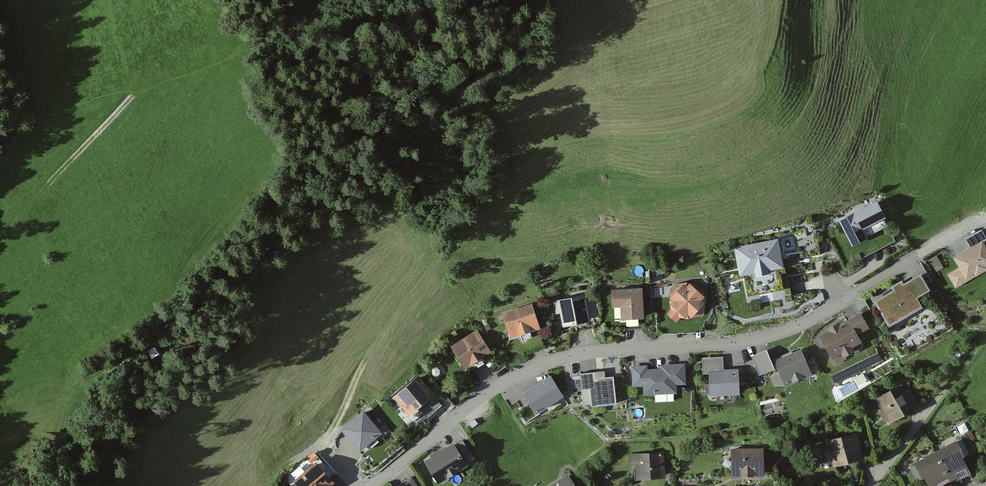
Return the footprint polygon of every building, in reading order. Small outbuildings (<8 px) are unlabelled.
[(876,202),(837,221),(851,250),(867,242),(862,232),(885,220),(876,202)] [(778,237),(778,241),(784,271),(780,272),(782,283),(815,277),(813,264),(822,262),(815,230),(778,237)] [(954,260),(960,270),(948,276),(956,289),(975,278),(976,279),(985,274),(985,247),(985,244),(985,243),(985,240),(982,232),(966,241),(972,250),(954,260)] [(778,241),(734,250),(738,270),(740,279),(744,278),(748,298),(783,291),(782,283),(780,272),(784,271),(778,241)] [(902,282),(891,288),(893,293),(875,303),(890,329),(922,311),(917,301),(931,293),(921,276),(904,285),(902,282)] [(704,286),(700,284),(674,285),(671,288),(670,302),(671,311),(667,315),(676,324),(680,319),(685,320),(691,320),(702,317),(705,312),(704,286)] [(642,290),(611,292),(612,307),(621,307),(622,321),(644,319),(642,290)] [(586,298),(552,302),(554,316),(560,315),(562,329),(590,325),(586,298)] [(532,306),(503,316),(511,341),(540,331),(532,306)] [(860,314),(848,322),(857,338),(870,331),(860,314)] [(827,333),(819,338),(833,361),(841,356),(843,360),(854,353),(852,350),(861,345),(857,338),(848,322),(840,326),(839,324),(826,331),(827,333)] [(491,349),(477,328),(451,344),(465,366),(491,349)] [(801,346),(774,358),(780,370),(785,383),(812,372),(801,346)] [(774,364),(767,347),(752,354),(760,371),(774,364)] [(961,349),(955,353),(958,358),(965,354),(961,349)] [(709,367),(724,367),(723,355),(702,356),(703,368),(709,367)] [(614,359),(606,361),(608,370),(616,368),(614,359)] [(662,362),(662,367),(643,368),(643,382),(644,390),(677,389),(677,380),(686,380),(686,362),(662,362)] [(643,382),(643,368),(643,364),(632,364),(633,382),(643,382)] [(724,367),(709,367),(710,391),(740,389),(738,366),(724,367)] [(604,369),(580,371),(582,386),(590,386),(592,402),(616,400),(614,374),(605,375),(604,369)] [(785,383),(780,370),(770,374),(774,384),(785,383)] [(434,389),(419,372),(394,394),(410,411),(417,405),(430,392),(434,389)] [(551,373),(524,390),(535,408),(562,391),(551,373)] [(920,402),(906,379),(876,397),(883,407),(879,410),(885,421),(888,419),(889,421),(920,402)] [(430,392),(417,405),(428,417),(441,405),(430,392)] [(364,408),(341,427),(360,449),(382,429),(364,408)] [(863,454),(857,430),(826,438),(826,440),(814,443),(819,461),(833,457),(834,462),(863,454)] [(957,437),(935,448),(950,476),(956,472),(958,476),(971,468),(963,453),(965,452),(957,437)] [(463,438),(455,443),(467,462),(475,457),(463,438)] [(431,455),(424,460),(438,481),(467,463),(467,462),(455,443),(454,441),(439,451),(437,448),(430,453),(431,455)] [(764,446),(732,446),(731,473),(764,473),(764,446)] [(913,460),(915,464),(909,467),(916,480),(925,476),(930,485),(939,485),(943,484),(941,480),(950,476),(935,448),(913,460)] [(665,451),(630,452),(630,463),(636,463),(637,475),(647,475),(666,474),(665,451)] [(316,458),(294,479),(296,481),(295,485),(296,485),(329,485),(327,484),(334,477),(316,458)] [(568,469),(543,485),(579,485),(568,469)] [(647,475),(648,485),(667,485),(666,474),(647,475)] [(405,480),(409,485),(419,485),(412,475),(405,480)]
